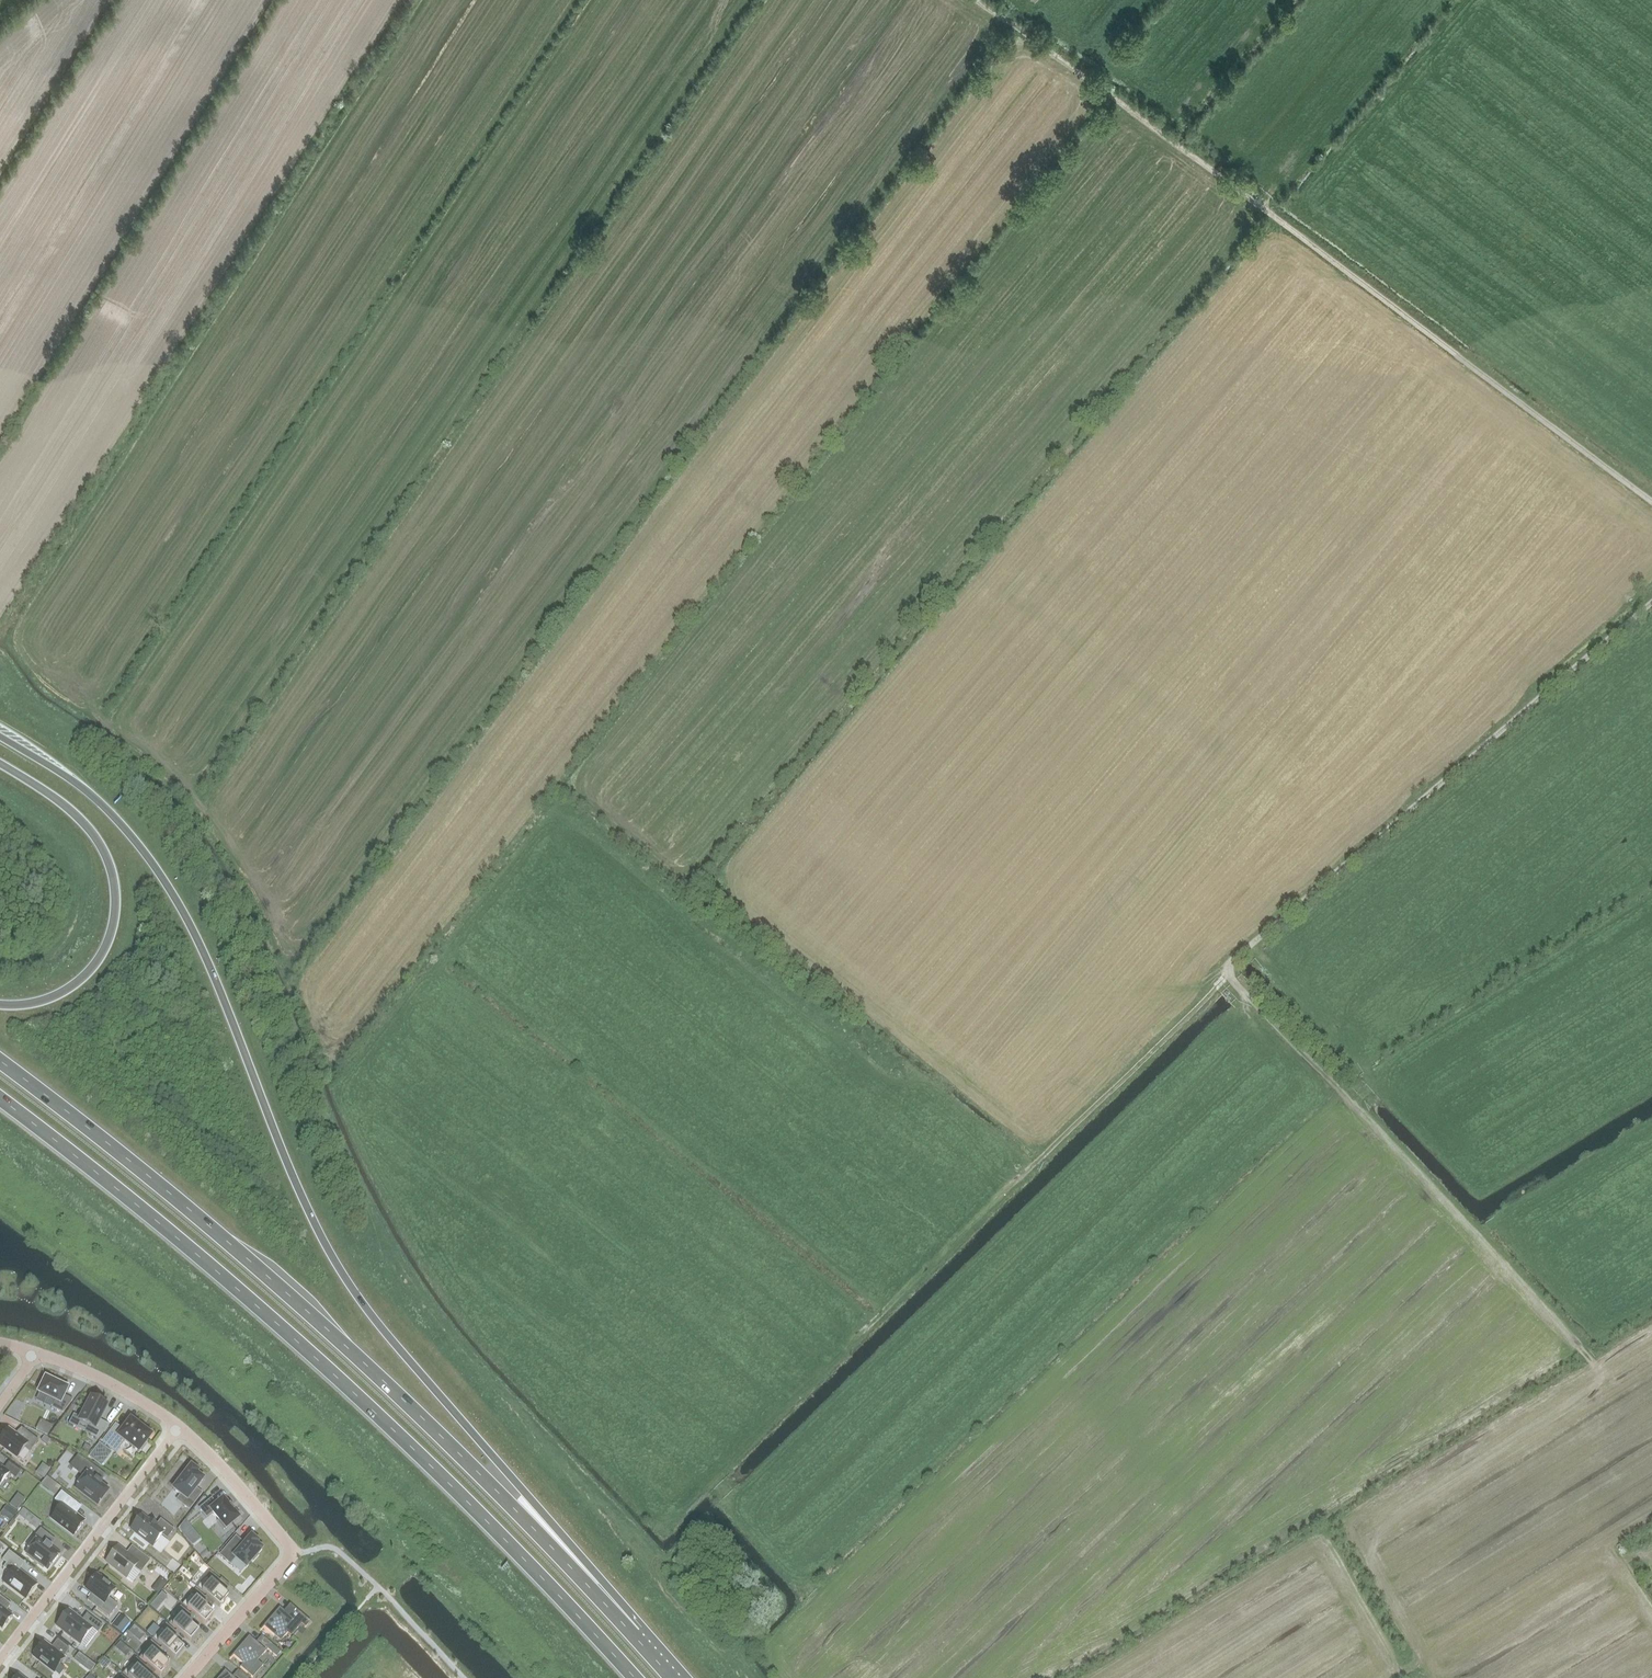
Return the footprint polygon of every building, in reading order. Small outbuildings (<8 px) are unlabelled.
[(45,1378),(38,1393),(55,1401),(52,1408),(63,1413),(73,1400),(64,1395),(67,1388),(45,1378)] [(91,1398),(79,1421),(94,1429),(91,1435),(98,1439),(109,1425),(100,1420),(107,1406),(91,1398)] [(116,1425),(103,1442),(116,1452),(125,1441),(139,1452),(140,1450),(142,1451),(147,1445),(145,1444),(151,1435),(131,1419),(122,1430),(116,1425)] [(52,1426),(47,1423),(42,1432),(48,1435),(52,1426)] [(0,1439),(0,1445),(18,1458),(25,1448),(30,1451),(38,1440),(21,1428),(16,1434),(8,1428),(0,1439)] [(44,1435),(41,1440),(48,1445),(51,1440),(44,1435)] [(101,1442),(90,1456),(101,1464),(112,1450),(101,1442)] [(78,1455),(70,1466),(80,1475),(81,1474),(84,1476),(83,1478),(76,1488),(83,1494),(83,1495),(89,1500),(90,1499),(98,1504),(108,1492),(100,1485),(102,1483),(100,1482),(96,1479),(102,1473),(86,1460),(78,1455)] [(9,1474),(16,1479),(21,1471),(9,1462),(4,1469),(0,1466),(0,1485),(9,1474)] [(178,1483),(173,1489),(180,1495),(187,1500),(183,1505),(189,1510),(199,1497),(194,1492),(197,1488),(198,1487),(198,1486),(203,1479),(196,1473),(198,1472),(191,1466),(184,1475),(182,1473),(176,1481),(178,1483)] [(46,1477),(41,1485),(48,1490),(54,1482),(46,1477)] [(62,1505),(52,1518),(74,1536),(85,1522),(71,1511),(77,1503),(62,1491),(55,1500),(62,1505)] [(18,1493),(10,1505),(17,1510),(26,1499),(18,1493)] [(212,1499),(200,1509),(207,1517),(213,1512),(220,1520),(218,1522),(225,1530),(239,1518),(233,1511),(234,1510),(230,1505),(229,1506),(223,1499),(216,1505),(212,1499)] [(7,1505),(1,1514),(11,1521),(17,1513),(7,1505)] [(32,1516),(28,1522),(36,1529),(41,1523),(32,1516)] [(134,1526),(132,1529),(153,1546),(162,1535),(167,1539),(174,1530),(161,1520),(157,1525),(151,1520),(150,1522),(142,1516),(139,1519),(139,1518),(133,1526),(134,1526)] [(201,1539),(185,1520),(178,1529),(192,1546),(201,1539)] [(38,1537),(27,1552),(48,1569),(60,1554),(44,1542),(49,1535),(41,1528),(35,1536),(38,1537)] [(236,1537),(220,1555),(230,1564),(235,1558),(246,1567),(252,1560),(253,1561),(259,1555),(258,1554),(262,1549),(256,1544),(258,1542),(251,1536),(244,1545),(241,1543),(242,1542),(236,1537)] [(118,1547),(106,1562),(127,1578),(135,1567),(141,1572),(150,1560),(136,1549),(131,1556),(118,1547)] [(9,1551),(2,1560),(3,1560),(4,1559),(8,1562),(3,1568),(4,1568),(5,1567),(11,1572),(3,1582),(4,1583),(5,1582),(10,1586),(10,1587),(19,1594),(20,1593),(25,1598),(25,1599),(37,1584),(37,1583),(36,1584),(28,1578),(27,1578),(22,1574),(23,1572),(17,1568),(22,1562),(24,1563),(25,1563),(9,1551)] [(210,1572),(197,1587),(220,1607),(225,1601),(229,1597),(216,1586),(220,1581),(210,1572)] [(96,1575),(86,1588),(101,1600),(96,1607),(109,1617),(119,1605),(109,1598),(115,1590),(103,1581),(104,1580),(100,1577),(99,1578),(96,1575)] [(162,1576),(152,1588),(158,1593),(168,1581),(162,1576)] [(192,1603),(187,1609),(205,1624),(210,1619),(210,1618),(214,1614),(201,1603),(206,1598),(196,1589),(188,1599),(192,1603)] [(2,1628),(12,1616),(6,1612),(11,1605),(0,1596),(0,1627),(2,1628)] [(156,1611),(162,1604),(156,1600),(150,1606),(156,1611)] [(280,1608),(263,1626),(264,1627),(275,1636),(281,1641),(286,1635),(288,1633),(291,1636),(302,1624),(306,1628),(311,1622),(290,1604),(284,1611),(280,1608)] [(178,1614),(170,1624),(190,1641),(199,1631),(186,1620),(191,1614),(181,1606),(176,1612),(178,1614)] [(69,1610),(57,1626),(80,1644),(92,1629),(98,1633),(103,1626),(87,1614),(82,1620),(69,1610)] [(120,1613),(112,1624),(122,1631),(130,1621),(120,1613)] [(133,1634),(139,1627),(135,1624),(129,1631),(133,1634)] [(166,1624),(153,1639),(175,1658),(184,1648),(171,1637),(176,1632),(166,1624)] [(249,1636),(233,1655),(234,1656),(243,1664),(240,1667),(247,1673),(266,1651),(249,1636)] [(44,1643),(34,1656),(54,1672),(65,1659),(63,1657),(70,1649),(58,1640),(53,1645),(54,1646),(52,1649),(44,1643)] [(119,1649),(124,1643),(120,1640),(116,1646),(119,1649)] [(149,1648),(140,1658),(161,1676),(169,1666),(156,1654),(161,1649),(151,1640),(147,1646),(149,1648)] [(273,1645),(268,1650),(277,1657),(277,1656),(276,1655),(279,1652),(280,1652),(281,1652),(273,1645)] [(123,1673),(129,1677),(149,1677),(142,1672),(146,1667),(136,1658),(132,1663),(123,1673)]
